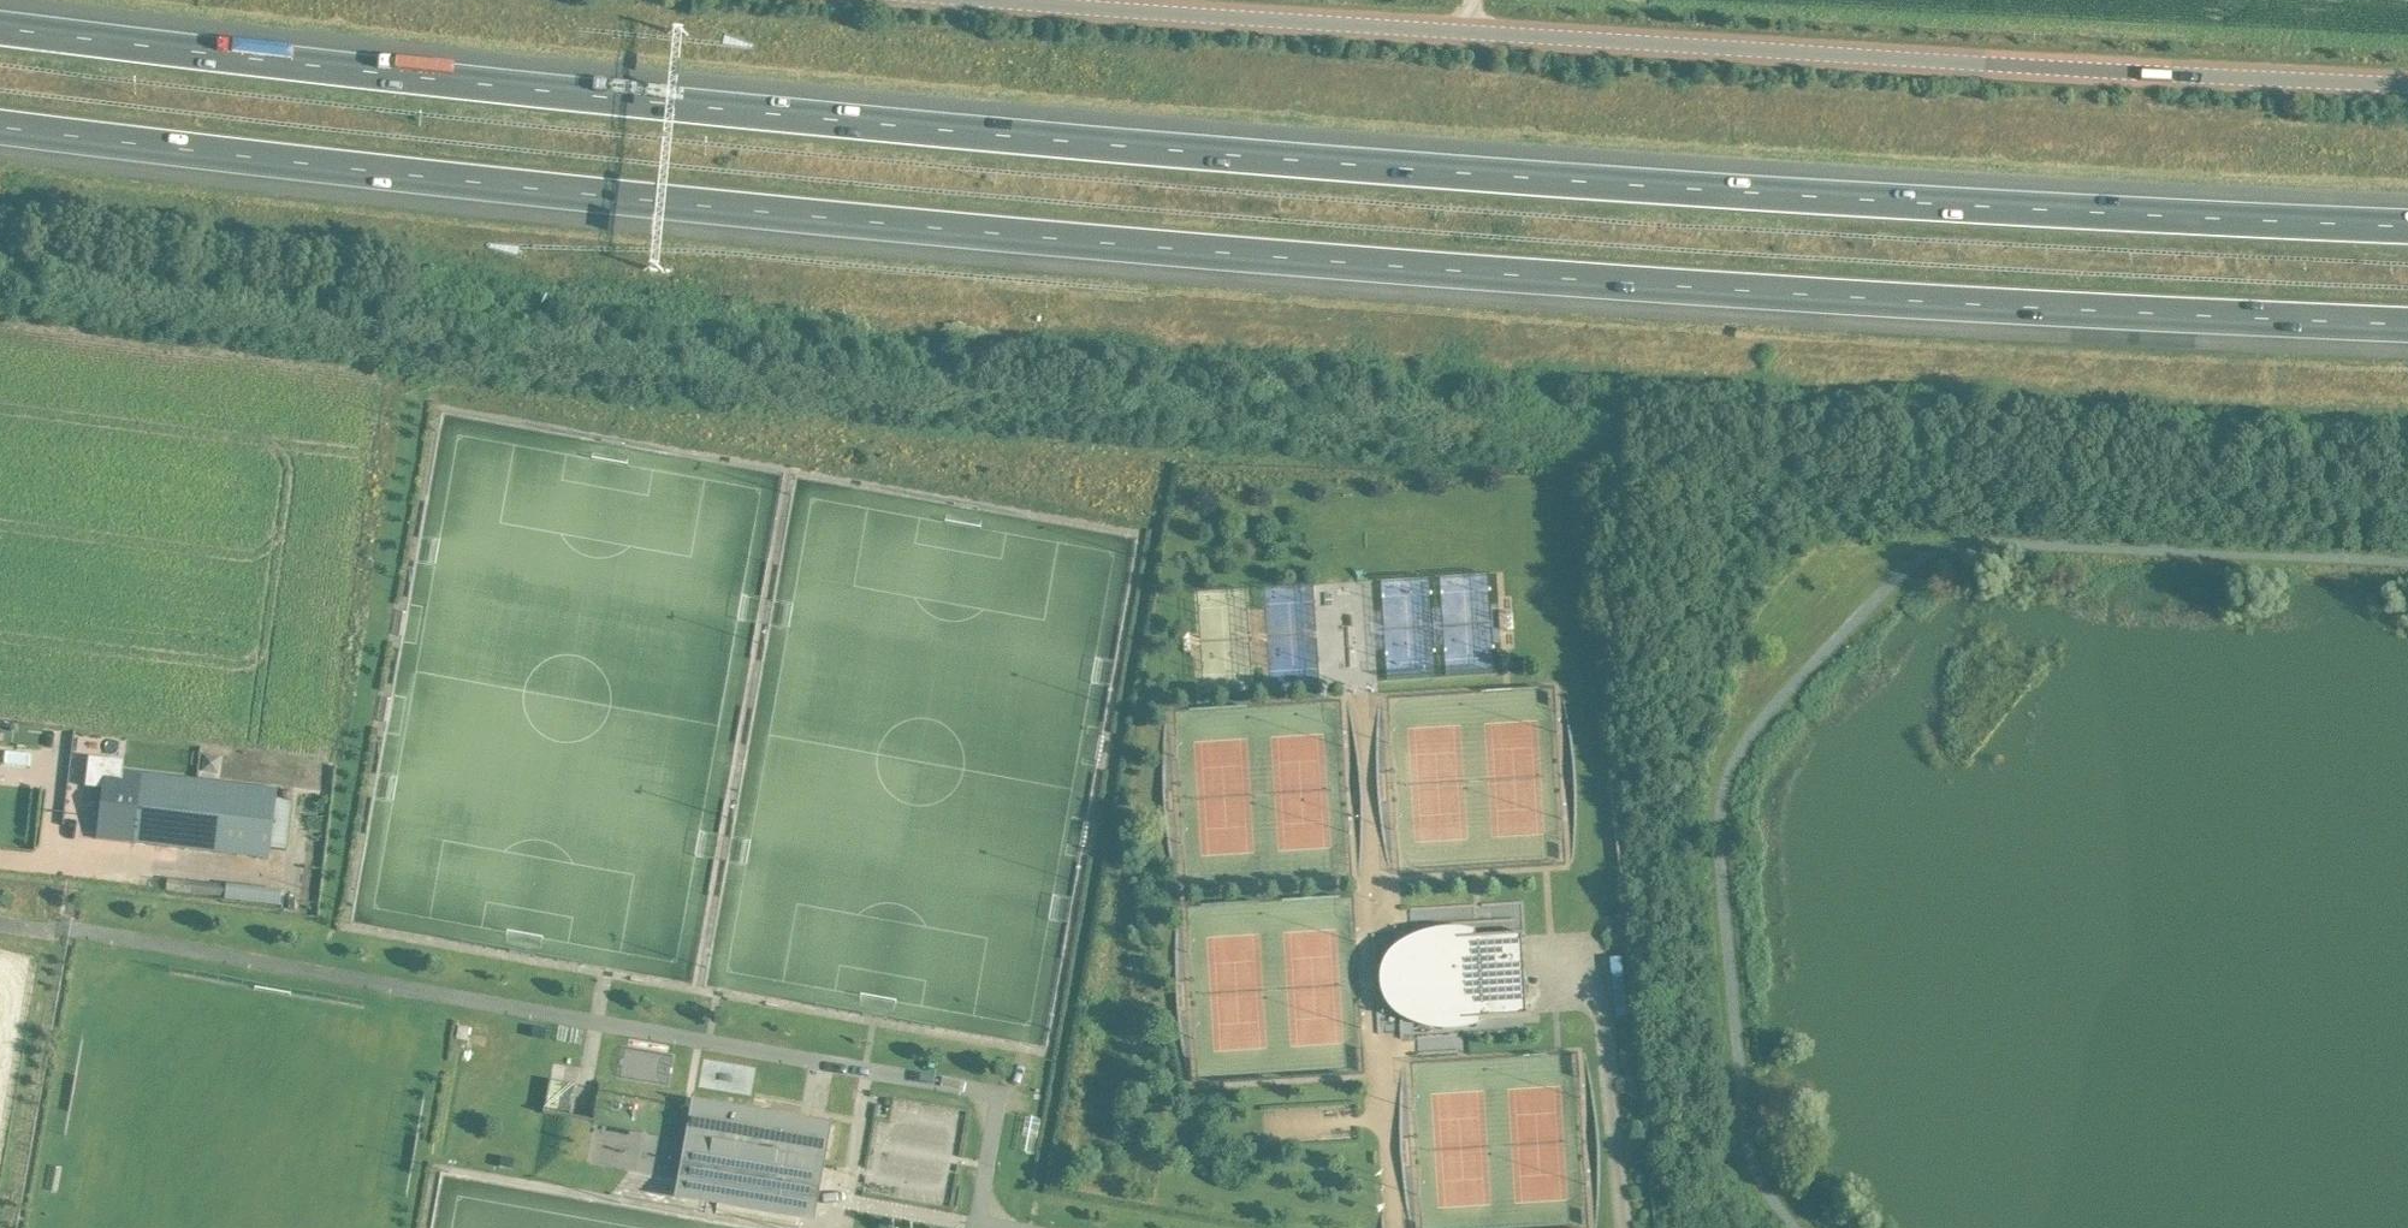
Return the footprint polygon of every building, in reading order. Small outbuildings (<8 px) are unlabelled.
[(89,758),(86,787),(103,789),(98,827),(97,839),(269,859),(270,848),(276,800),(277,790),(122,771),(123,761),(89,758)] [(1475,938),(1412,942),(1416,1021),(1479,1017),(1525,1014),(1520,935),(1475,938)] [(543,1111),(543,1113),(570,1118),(563,1158),(706,1183),(711,1184),(721,1186),(725,1187),(791,1199),(793,1187),(797,1188),(814,1191),(820,1162),(845,1167),(845,1165),(820,1160),(825,1132),(825,1128),(824,1132),(803,1128),(804,1125),(803,1124),(803,1128),(782,1124),(783,1121),(782,1121),(781,1124),(770,1122),(772,1109),(771,1109),(768,1122),(762,1121),(765,1108),(763,1107),(761,1120),(761,1117),(760,1120),(739,1116),(740,1113),(739,1113),(739,1116),(718,1113),(719,1109),(718,1109),(717,1112),(697,1109),(697,1106),(697,1105),(696,1109),(600,1092),(595,1120),(586,1118),(586,1120),(572,1117),(572,1116),(543,1111)]
